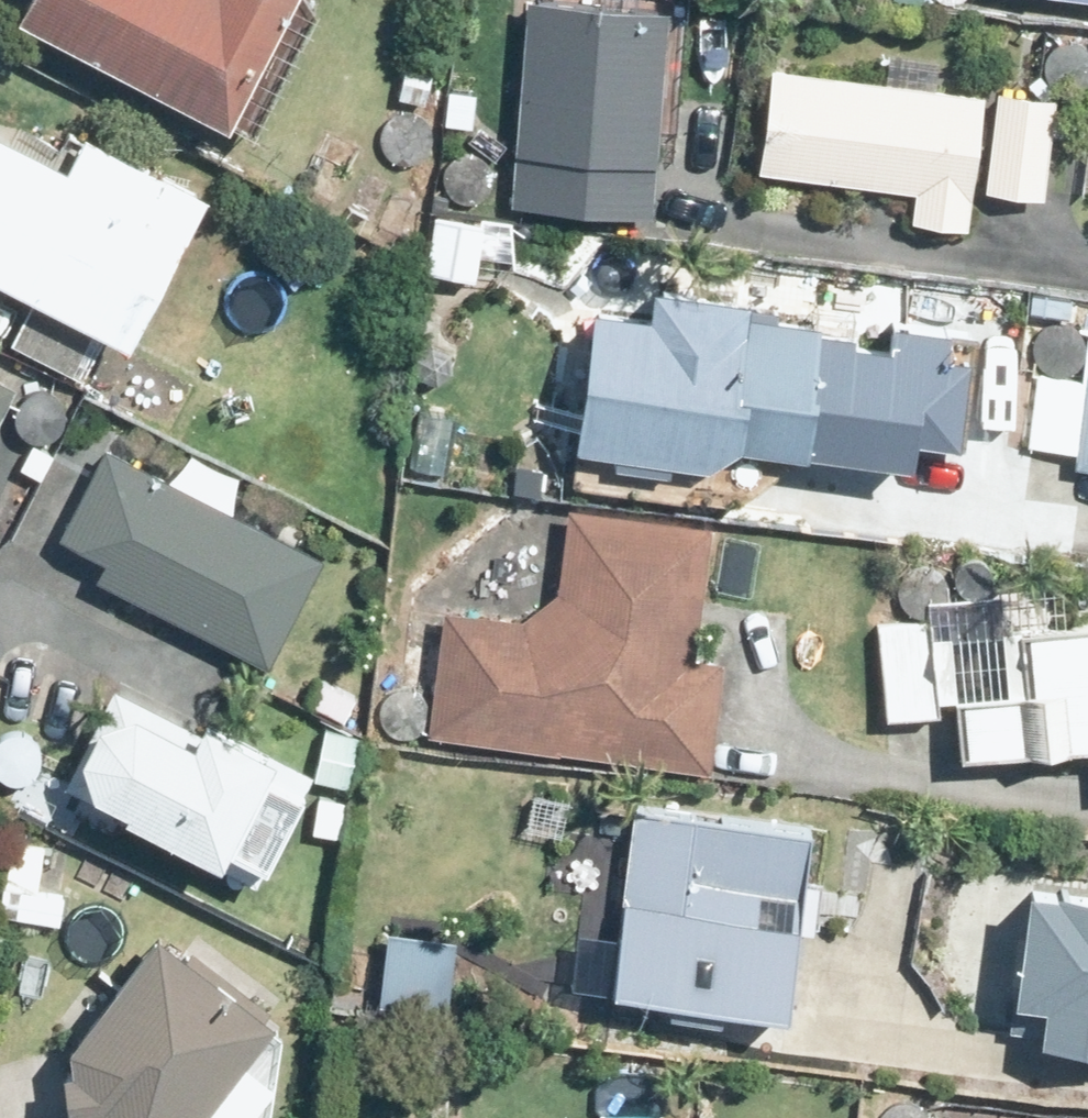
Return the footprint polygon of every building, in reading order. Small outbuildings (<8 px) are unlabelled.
[(217,108),(271,0),(5,0),(217,108)] [(505,196),(649,207),(665,0),(519,0),(505,196)] [(981,83),(764,59),(753,166),(910,182),(907,213),(964,219),(981,83)] [(992,83),(979,182),(1042,190),(1053,89),(992,83)] [(0,123),(0,267),(33,283),(7,333),(74,369),(100,319),(121,329),(198,179),(75,115),(57,152),(0,123)] [(431,206),(422,263),(473,270),(481,213),(431,206)] [(584,289),(560,469),(646,478),(702,439),(794,450),(797,424),(848,428),(848,435),(904,441),(916,339),(843,331),(843,318),(584,289)] [(1071,460),(1087,462),(1087,331),(1071,460)] [(175,374),(96,333),(75,375),(155,416),(175,374)] [(9,379),(0,374),(0,397),(9,379)] [(26,436),(14,462),(37,472),(49,446),(26,436)] [(326,563),(107,452),(62,539),(113,565),(102,586),(270,672),(326,563)] [(437,600),(422,726),(708,759),(720,654),(689,650),(705,517),(563,500),(554,582),(519,609),(437,600)] [(931,628),(928,612),(872,614),(881,710),(950,704),(953,748),(1087,735),(1087,613),(931,628)] [(324,668),(320,712),(367,717),(371,673),(324,668)] [(107,675),(56,775),(247,874),(305,763),(193,704),(184,719),(107,675)] [(312,789),(306,827),(345,832),(351,795),(312,789)] [(777,1000),(801,818),(629,795),(615,902),(607,901),(599,972),(604,972),(604,977),(777,1000)] [(0,860),(0,879),(32,884),(41,838),(5,831),(0,860)] [(55,918),(60,889),(0,879),(0,909),(55,918)] [(1031,893),(1017,1005),(1054,1010),(1050,1044),(1087,1049),(1087,900),(1031,893)] [(82,1102),(84,1117),(184,1117),(184,1112),(267,1003),(146,912),(58,1029),(59,1056),(51,1057),(57,1105),(82,1102)] [(384,918),(373,997),(440,1003),(449,927),(384,918)] [(917,1117),(1042,1117),(919,1103),(917,1117)]
